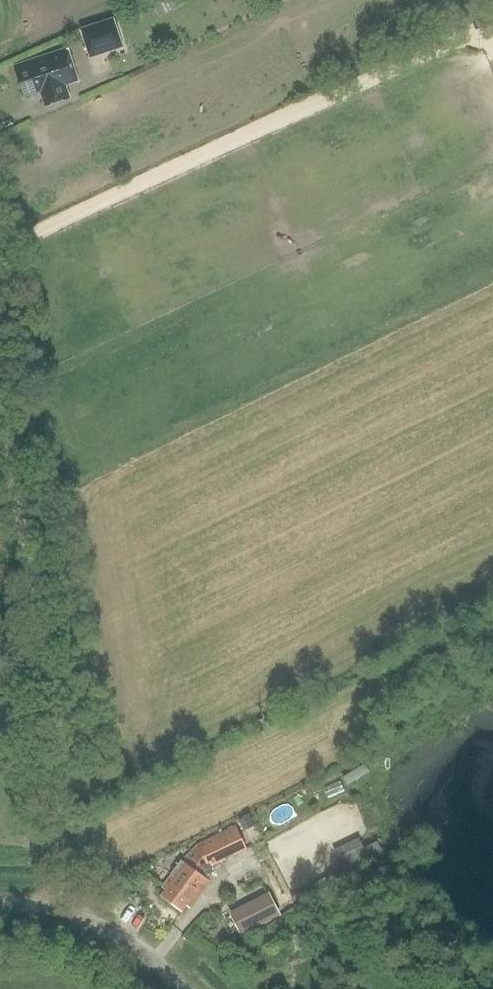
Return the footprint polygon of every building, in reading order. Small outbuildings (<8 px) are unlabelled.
[(81,30),(91,57),(107,52),(105,48),(117,44),(115,36),(121,34),(116,18),(81,30)] [(70,99),(67,88),(80,83),(69,49),(44,57),(46,62),(17,71),(25,97),(41,92),(46,108),(70,99)] [(209,872),(247,851),(237,829),(196,851),(184,864),(182,862),(162,889),(166,892),(161,898),(182,913),(188,905),(191,908),(210,883),(207,880),(211,874),(209,872)] [(360,839),(358,839),(334,852),(345,873),(370,860),(360,839)] [(268,892),(229,912),(240,934),(279,914),(268,893),(268,892)]
